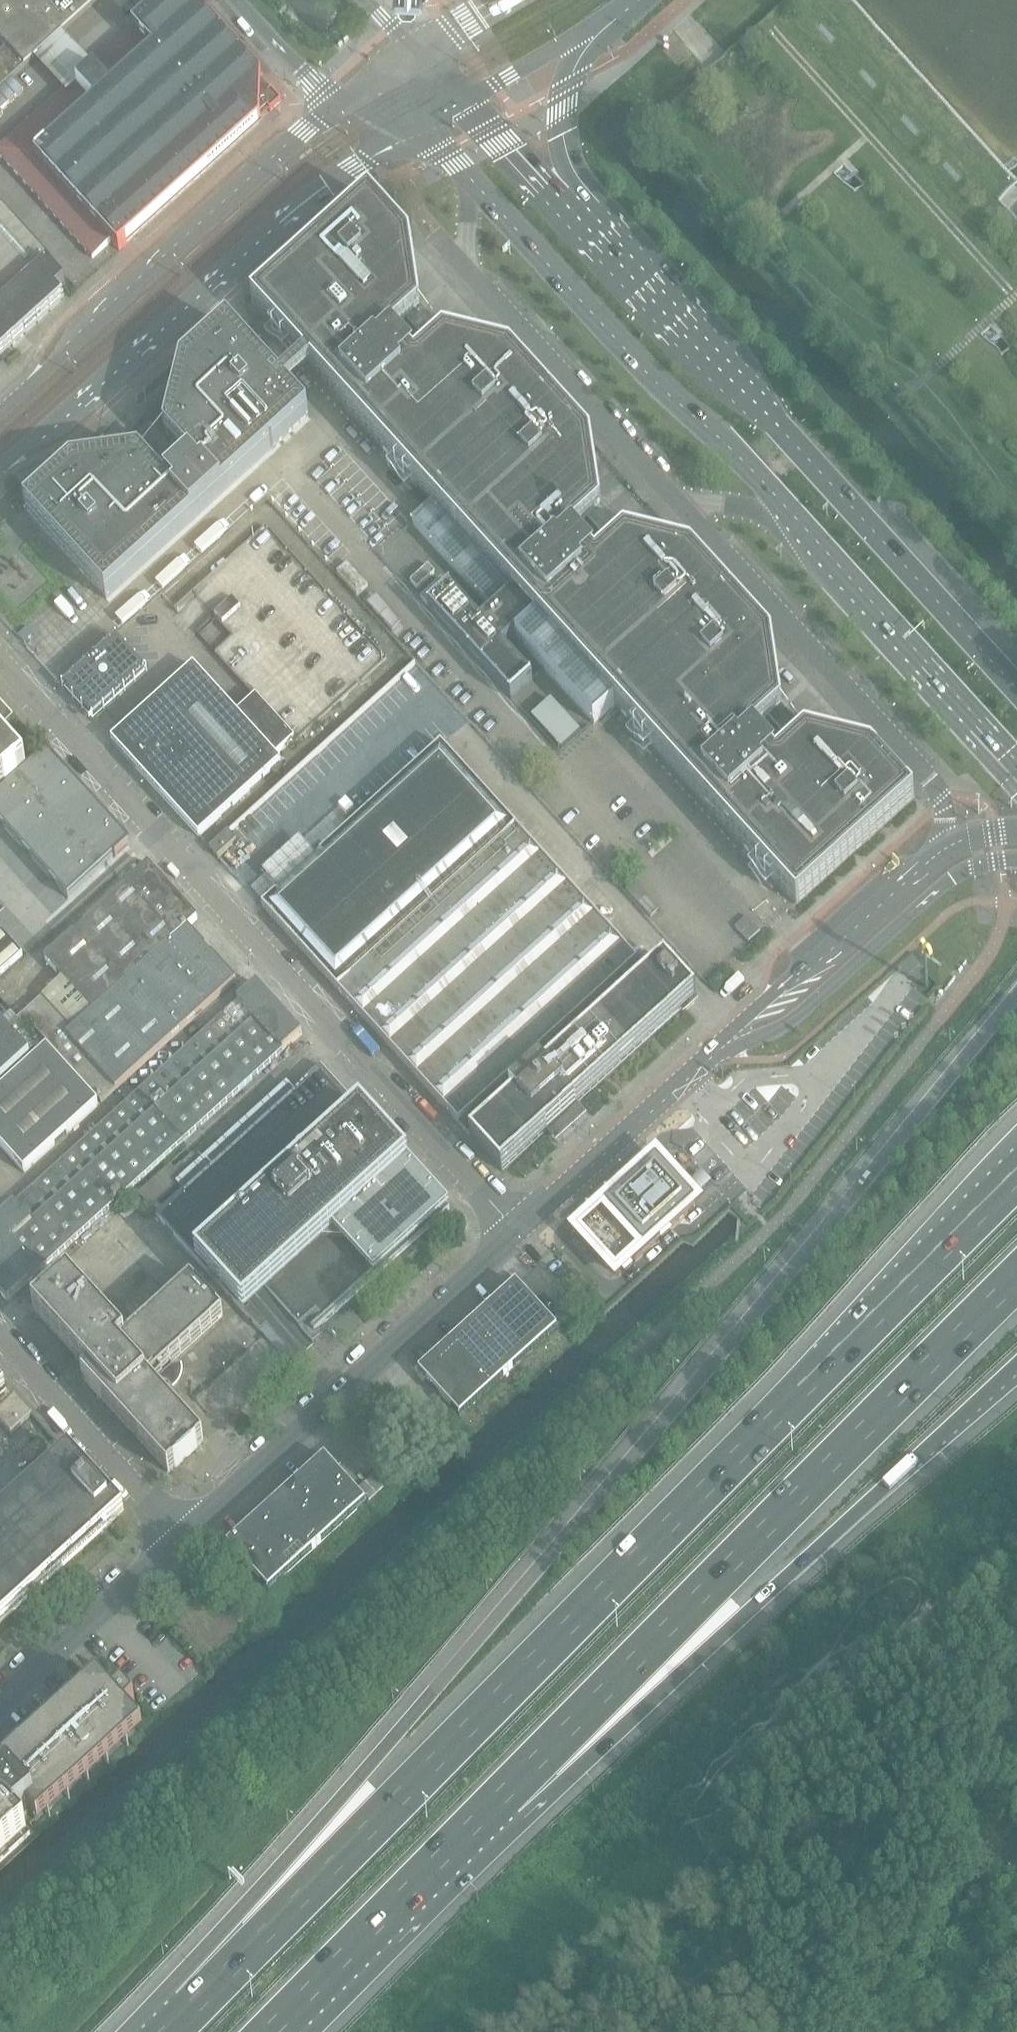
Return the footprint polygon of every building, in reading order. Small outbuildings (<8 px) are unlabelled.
[(189,0),(188,0),(177,10),(168,0),(164,0),(0,149),(0,156),(93,258),(111,242),(119,251),(133,237),(260,122),(260,115),(267,109),(274,110),(279,106),(279,99),(275,95),(269,95),(268,95),(261,87),(261,80),(262,80),(234,49),(189,0)] [(7,48),(0,54),(0,89),(12,78),(98,0),(0,0),(0,40),(7,48)] [(177,10),(188,0),(168,0),(177,10)] [(12,78),(0,89),(0,109),(1,110),(23,90),(12,78)] [(369,198),(252,304),(305,363),(312,371),(383,449),(388,454),(396,464),(414,483),(434,505),(413,524),(492,612),(481,622),(451,589),(429,609),(511,700),(533,680),(503,647),(535,617),(537,619),(516,638),(594,724),(615,705),(744,847),(749,852),(797,905),(914,799),(872,753),(805,736),(783,711),(772,642),(750,618),(692,554),(624,536),(602,512),(601,501),(592,443),(511,355),(444,338),(421,313),(411,244),(369,198)] [(0,358),(14,346),(13,345),(24,335),(25,336),(64,300),(57,292),(65,285),(49,267),(53,263),(2,207),(0,209),(0,359),(0,358)] [(305,363),(281,385),(228,327),(182,369),(165,436),(191,464),(166,487),(140,459),(71,469),(25,511),(106,600),(309,416),(288,393),(312,371),(305,363)] [(293,741),(296,744),(387,661),(266,528),(175,611),(178,614),(173,619),(191,639),(196,634),(198,636),(215,620),(233,639),(215,655),(255,699),(256,698),(295,740),(293,741)] [(337,573),(358,596),(368,586),(347,563),(337,573)] [(428,566),(410,582),(417,590),(435,574),(428,566)] [(441,580),(420,599),(429,608),(450,589),(441,580)] [(93,718),(104,709),(145,671),(116,639),(64,687),(83,707),(93,718)] [(194,667),(112,741),(199,838),(281,763),(276,757),(293,741),(295,740),(256,698),(255,699),(237,715),(194,667)] [(551,701),(532,718),(561,750),(580,733),(551,701)] [(15,720),(0,703),(0,733),(15,720)] [(26,769),(0,740),(0,792),(26,769)] [(441,745),(262,907),(470,1137),(502,1172),(503,1172),(503,1171),(554,1124),(560,1130),(575,1117),(570,1111),(696,997),(697,996),(664,961),(663,961),(664,962),(649,974),(441,745)] [(47,754),(0,796),(0,824),(68,899),(113,858),(113,859),(129,844),(47,754)] [(209,849),(218,859),(237,842),(228,832),(209,849)] [(77,931),(6,996),(103,1103),(245,973),(182,903),(111,968),(77,931)] [(760,932),(747,917),(739,923),(735,928),(748,943),(760,932)] [(0,936),(0,978),(23,957),(2,934),(0,936)] [(0,1217),(0,1294),(7,1303),(302,1035),(257,985),(0,1217)] [(40,1052),(40,1051),(34,1045),(32,1047),(19,1033),(26,1027),(19,1019),(18,1020),(9,1028),(9,1029),(5,1032),(0,1026),(0,1088),(40,1052)] [(0,1093),(0,1147),(24,1174),(98,1107),(47,1050),(0,1093)] [(321,1067),(230,1150),(156,1217),(261,1332),(283,1312),(299,1329),(306,1323),(315,1332),(450,1209),(321,1067)] [(662,1239),(696,1208),(692,1205),(694,1203),(695,1202),(661,1165),(656,1159),(651,1164),(651,1165),(638,1177),(606,1205),(601,1211),(589,1221),(590,1222),(585,1228),(583,1226),(578,1231),(596,1251),(601,1257),(612,1268),(611,1269),(616,1274),(622,1269),(625,1272),(632,1266),(629,1263),(633,1259),(636,1262),(656,1244),(653,1240),(659,1235),(662,1239)] [(125,1341),(69,1278),(63,1284),(62,1283),(39,1304),(40,1305),(34,1310),(90,1372),(83,1379),(83,1380),(84,1380),(169,1474),(175,1469),(198,1448),(198,1447),(204,1442),(153,1386),(153,1385),(151,1382),(154,1379),(169,1384),(174,1368),(171,1364),(223,1316),(218,1311),(218,1310),(197,1287),(196,1287),(191,1281),(129,1338),(129,1337),(125,1341)] [(419,1372),(450,1406),(460,1418),(557,1329),(516,1284),(419,1372)] [(11,1435),(32,1416),(16,1397),(0,1412),(0,1423),(11,1435)] [(44,1588),(48,1592),(107,1538),(103,1534),(125,1515),(70,1455),(28,1493),(0,1518),(0,1628),(44,1588)] [(366,1503),(325,1458),(240,1534),(227,1546),(268,1591),(366,1503)] [(373,1476),(358,1489),(368,1501),(369,1501),(384,1488),(383,1487),(373,1476)] [(31,1837),(19,1824),(29,1815),(39,1827),(49,1817),(49,1818),(50,1818),(50,1817),(51,1817),(50,1817),(50,1816),(68,1800),(69,1800),(70,1800),(70,1799),(88,1782),(88,1783),(89,1783),(89,1782),(90,1782),(90,1781),(89,1781),(108,1764),(108,1765),(109,1765),(109,1764),(109,1763),(127,1747),(128,1747),(129,1747),(129,1746),(128,1746),(143,1732),(127,1714),(136,1706),(123,1692),(115,1700),(98,1682),(83,1695),(82,1695),(81,1695),(81,1696),(82,1696),(82,1697),(64,1713),(63,1713),(62,1713),(62,1714),(44,1731),(44,1730),(43,1730),(43,1731),(42,1731),(42,1732),(43,1732),(24,1748),(23,1748),(23,1749),(23,1750),(5,1766),(4,1766),(3,1766),(3,1767),(0,1770),(0,1864),(31,1837)]
